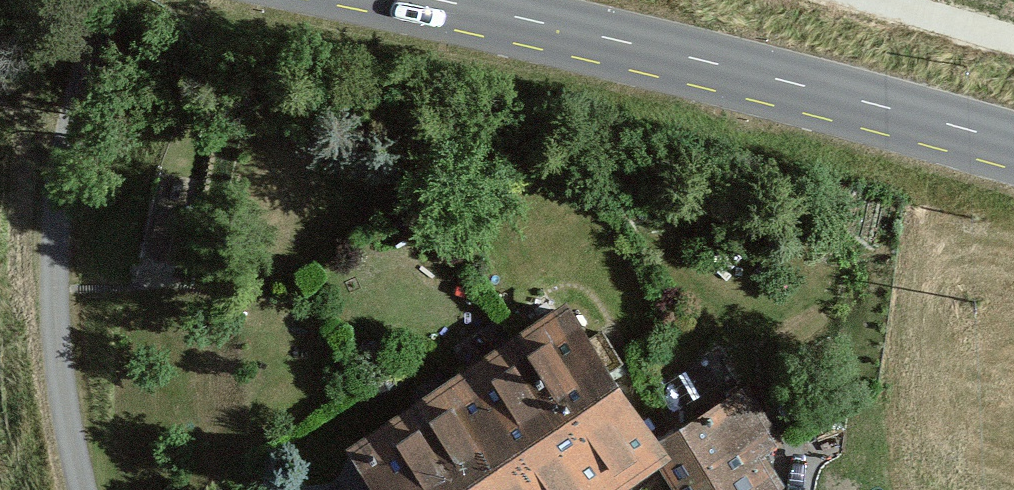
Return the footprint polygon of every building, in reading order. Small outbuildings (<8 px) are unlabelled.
[(568,321),(357,451),(385,489),(633,489),(665,467),(683,489),(800,489),(806,486),(739,396),(663,454),(568,321)]
